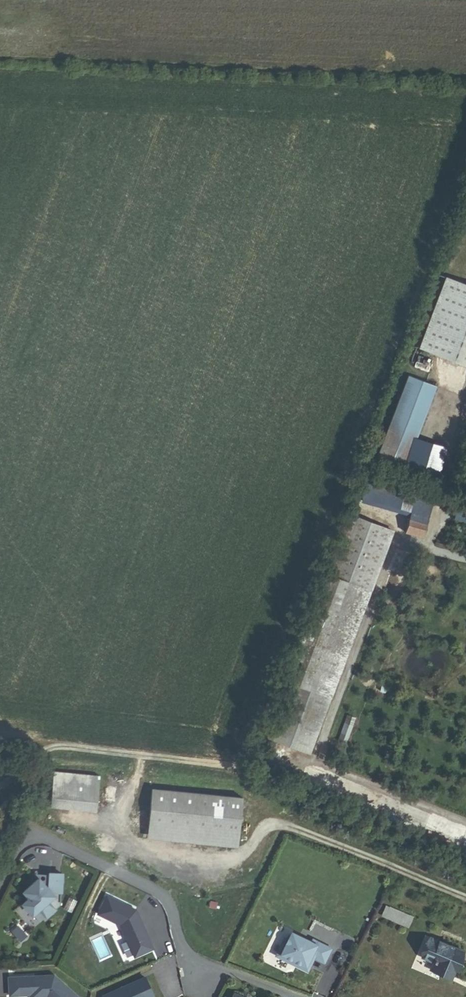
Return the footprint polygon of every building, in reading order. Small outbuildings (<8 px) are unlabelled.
[(445,277),(419,347),(465,365),(465,285),(445,277)] [(403,471),(436,386),(408,376),(376,461),(403,471)] [(361,503),(409,516),(416,492),(368,479),(361,503)] [(425,523),(426,523),(433,497),(416,492),(409,516),(409,519),(425,523)] [(311,691),(350,582),(342,579),(359,532),(368,535),(370,528),(390,536),(392,531),(346,514),(324,573),(285,682),(287,683),(311,691)] [(404,532),(422,537),(425,523),(409,519),(408,519),(404,532)] [(311,691),(331,699),(390,536),(370,528),(368,535),(359,532),(342,579),(350,582),(311,691)] [(266,740),(310,756),(331,699),(311,691),(287,683),(266,740)] [(349,736),(353,725),(345,722),(341,734),(349,736)] [(52,797),(98,801),(100,775),(54,771),(52,797)] [(149,828),(238,836),(242,796),(152,788),(149,828)] [(51,806),(97,810),(98,801),(52,797),(51,806)] [(237,845),(238,836),(149,828),(148,837),(237,845)] [(38,909),(46,918),(59,905),(62,875),(49,874),(49,875),(33,875),(38,880),(23,893),(29,899),(22,905),(31,915),(38,909)] [(135,958),(153,949),(135,911),(106,897),(98,915),(121,926),(135,958)] [(412,917),(386,906),(383,914),(408,925),(412,917)] [(179,920),(190,925),(193,919),(182,914),(179,920)] [(326,946),(328,931),(308,928),(308,933),(287,930),(286,939),(282,938),(280,955),(313,958),(314,945),(326,946)] [(453,977),(459,959),(463,951),(429,938),(422,958),(434,962),(431,969),(453,977)] [(8,979),(9,996),(30,996),(76,996),(53,976),(8,979)] [(152,996),(144,978),(102,996),(151,996),(152,996)]
